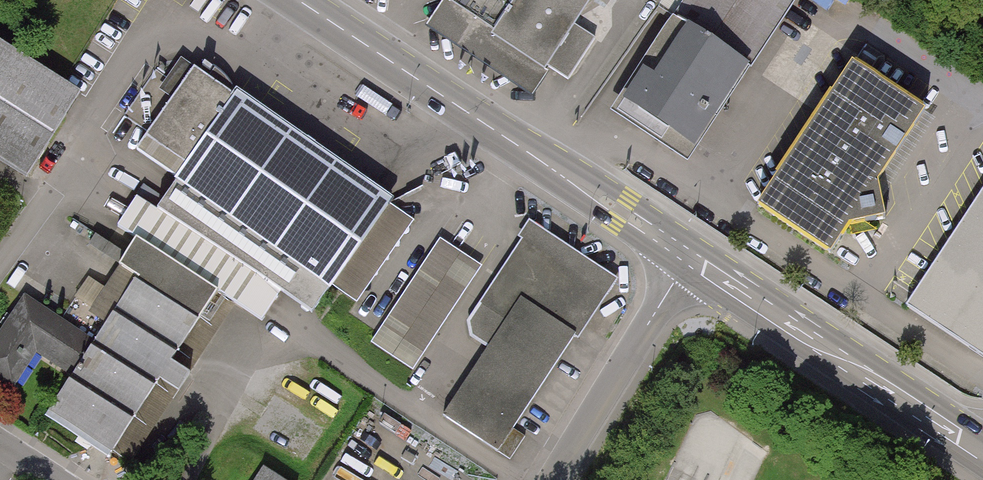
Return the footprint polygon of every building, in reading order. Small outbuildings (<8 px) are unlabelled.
[(588,0),(516,0),(513,5),(505,0),(451,0),(449,3),(431,29),(527,93),(545,65),(566,79),(593,38),(572,24),(588,0)] [(696,143),(791,0),(683,0),(621,93),(696,143)] [(24,179),(79,94),(0,44),(0,163),(24,179)] [(853,50),(758,193),(830,241),(849,213),(886,204),(878,169),(924,98),(853,50)] [(414,219),(194,69),(135,154),(172,179),(154,206),(310,312),(329,286),(356,304),(414,219)] [(906,307),(982,358),(982,192),(906,307)] [(500,454),(613,279),(530,226),(469,321),(473,340),(486,348),(442,417),(500,454)] [(481,264),(438,236),(371,341),(415,369),(481,264)] [(217,293),(139,241),(122,267),(139,278),(96,342),(25,296),(0,334),(0,379),(17,391),(41,355),(73,376),(46,418),(107,459),(217,293)] [(255,479),(289,479),(260,468),(255,479)]
